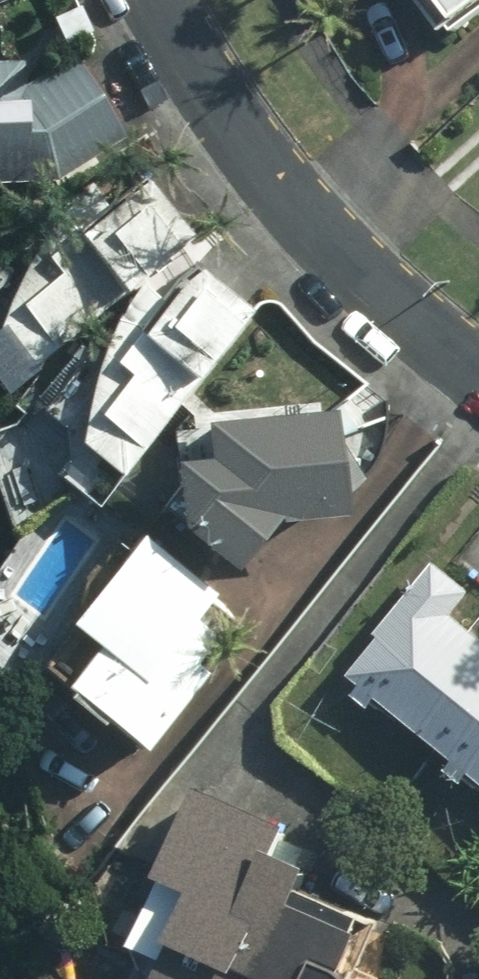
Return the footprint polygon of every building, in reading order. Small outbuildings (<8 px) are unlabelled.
[(452,31),(478,9),(478,0),(427,0),(452,31)] [(62,177),(131,133),(77,48),(27,81),(26,60),(0,61),(0,179),(62,177)] [(146,175),(0,293),(0,327),(30,363),(192,231),(146,175)] [(174,304),(143,286),(108,352),(78,433),(130,472),(255,309),(201,268),(174,304)] [(210,454),(179,456),(188,527),(239,561),(273,512),(349,507),(343,410),(208,418),(210,454)] [(241,610),(145,533),(47,654),(142,731),(241,610)] [(444,564),(351,680),(387,708),(394,700),(478,768),(478,632),(457,614),(477,590),(444,564)] [(307,900),(321,863),(286,850),(297,822),(201,786),(166,877),(202,891),(169,975),(180,978),(272,978),(307,900)] [(272,978),(413,978),(414,977),(369,960),(387,915),(326,892),(321,905),(307,900),(272,978)]
